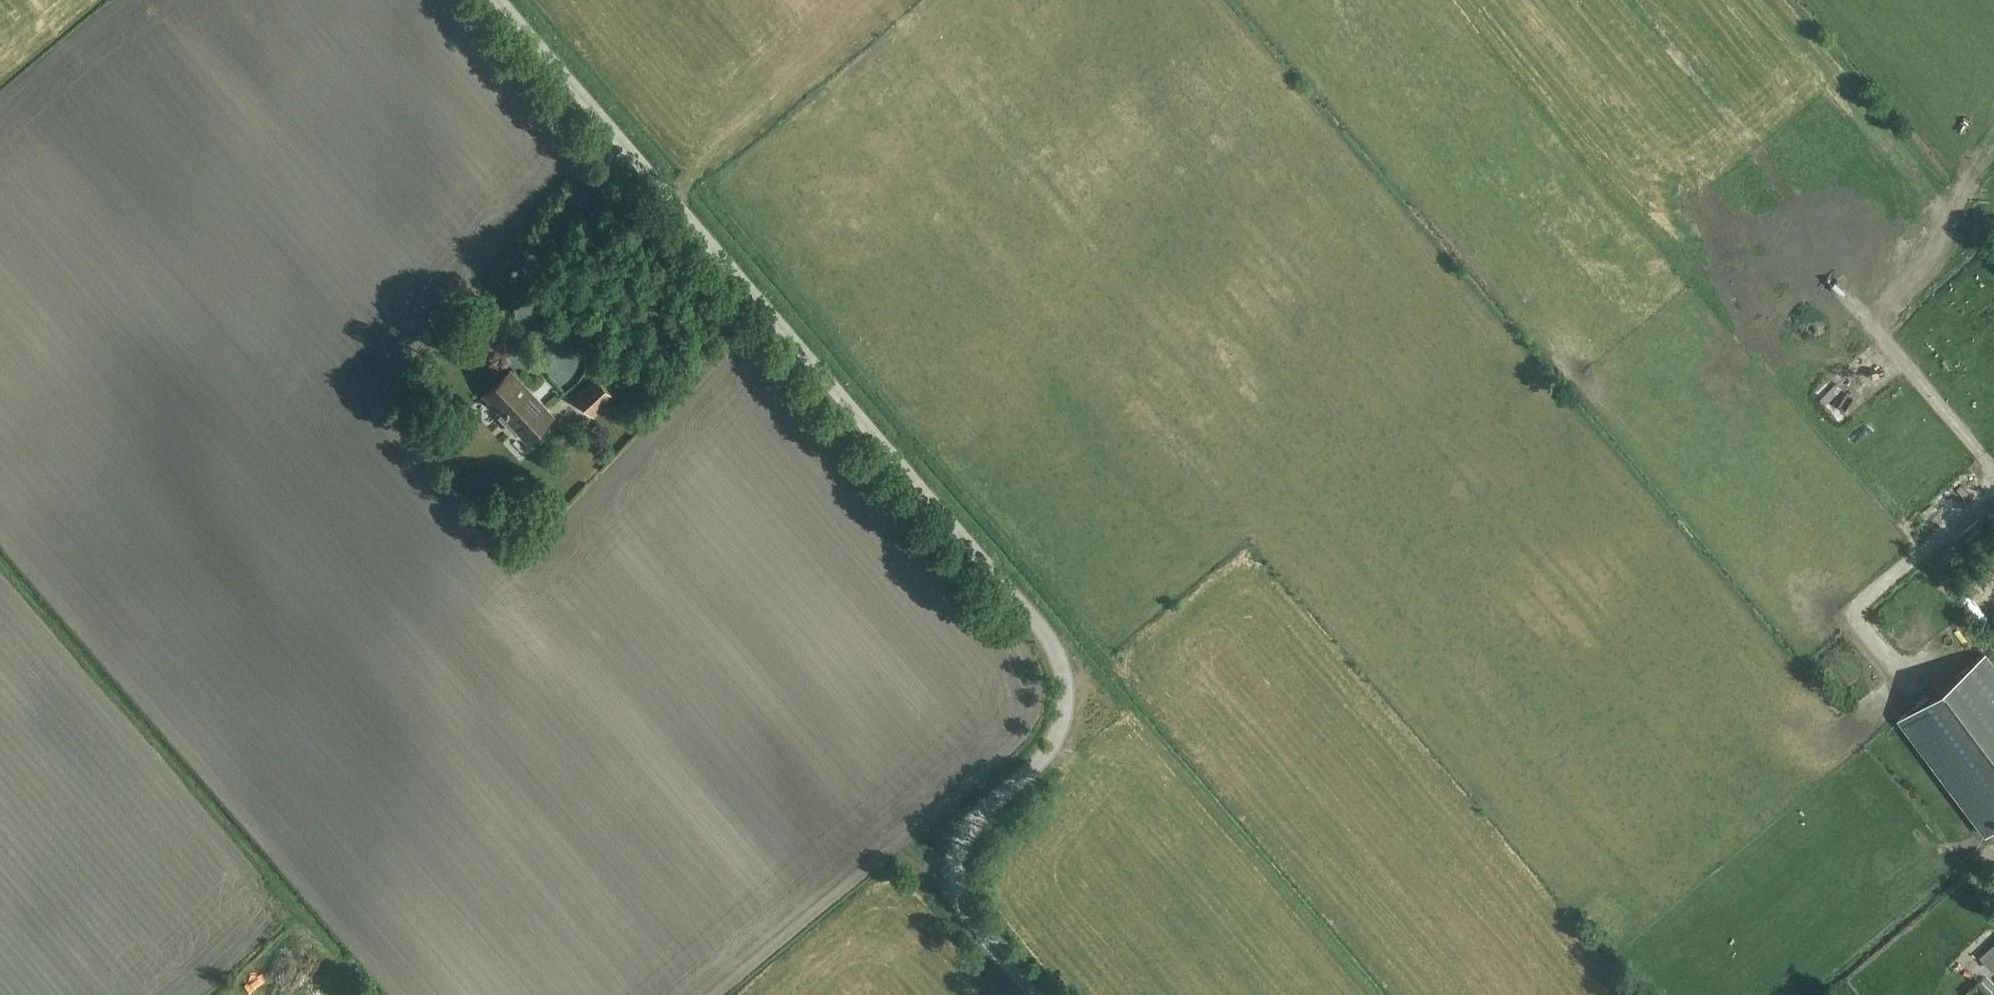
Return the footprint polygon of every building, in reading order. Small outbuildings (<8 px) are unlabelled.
[(541,406),(531,396),(533,394),(511,371),(484,395),(502,414),(499,417),(514,433),(517,430),(527,440),(553,416),(543,404),(541,406)] [(591,411),(611,392),(596,376),(575,395),(591,411)] [(1837,377),(1814,399),(1842,427),(1865,405),(1837,377)] [(1939,509),(1945,520),(1956,513),(1950,502),(1939,509)] [(1897,720),(1984,836),(1993,829),(1993,665),(1986,654),(1897,720)] [(309,994),(328,994),(319,985),(309,994)]
